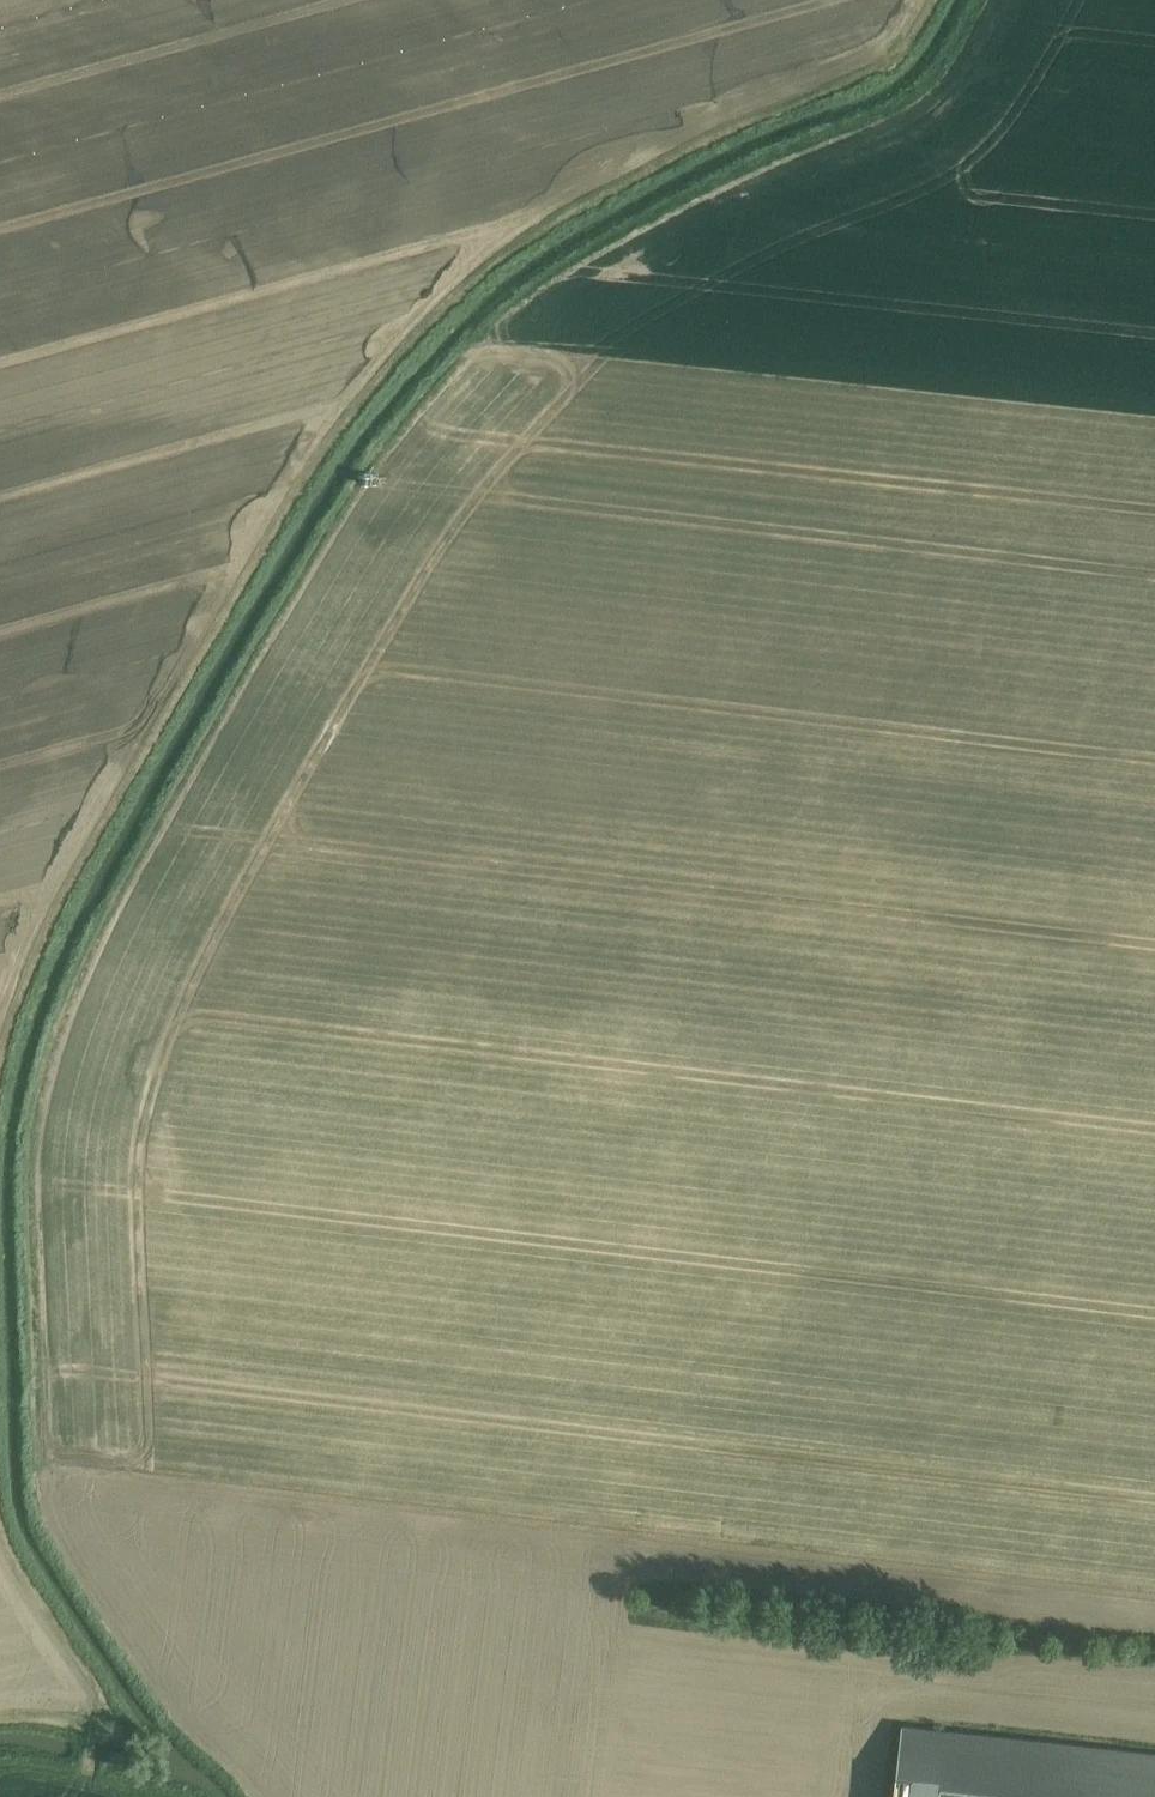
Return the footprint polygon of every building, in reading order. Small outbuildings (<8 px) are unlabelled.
[(903,1726),(895,1796),(1154,1796),(1154,1754),(903,1726)]
